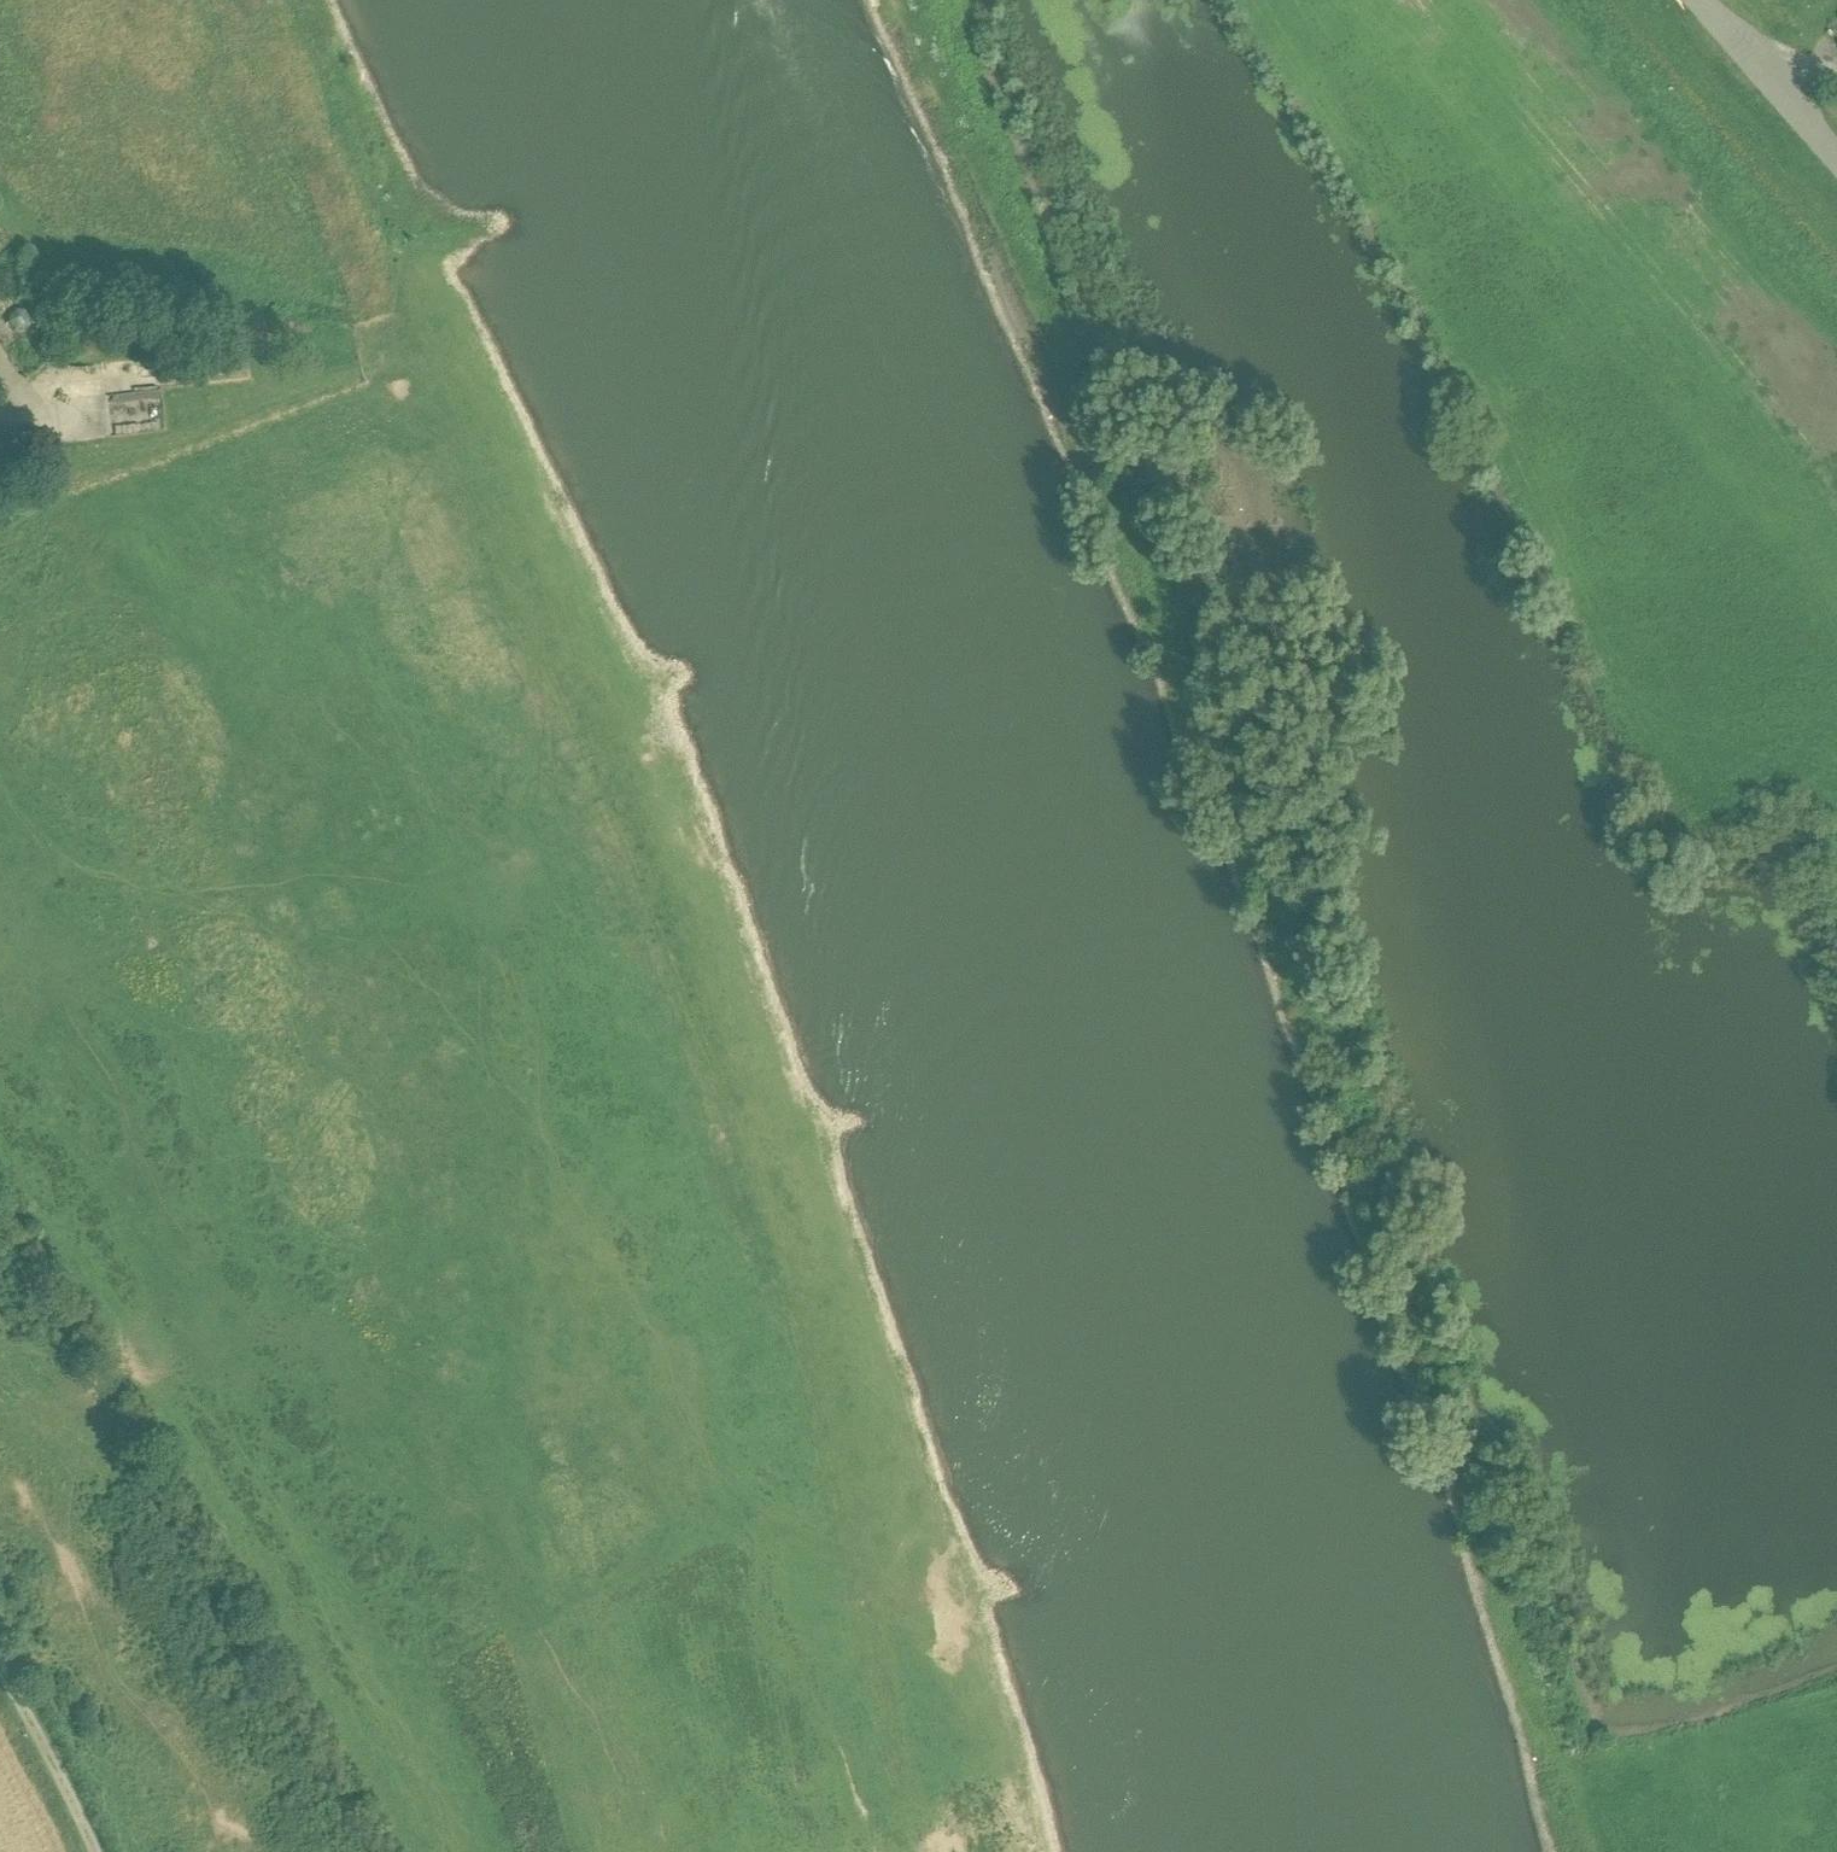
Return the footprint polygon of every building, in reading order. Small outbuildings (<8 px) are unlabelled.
[(19,472),(0,440),(0,483),(19,472)]
